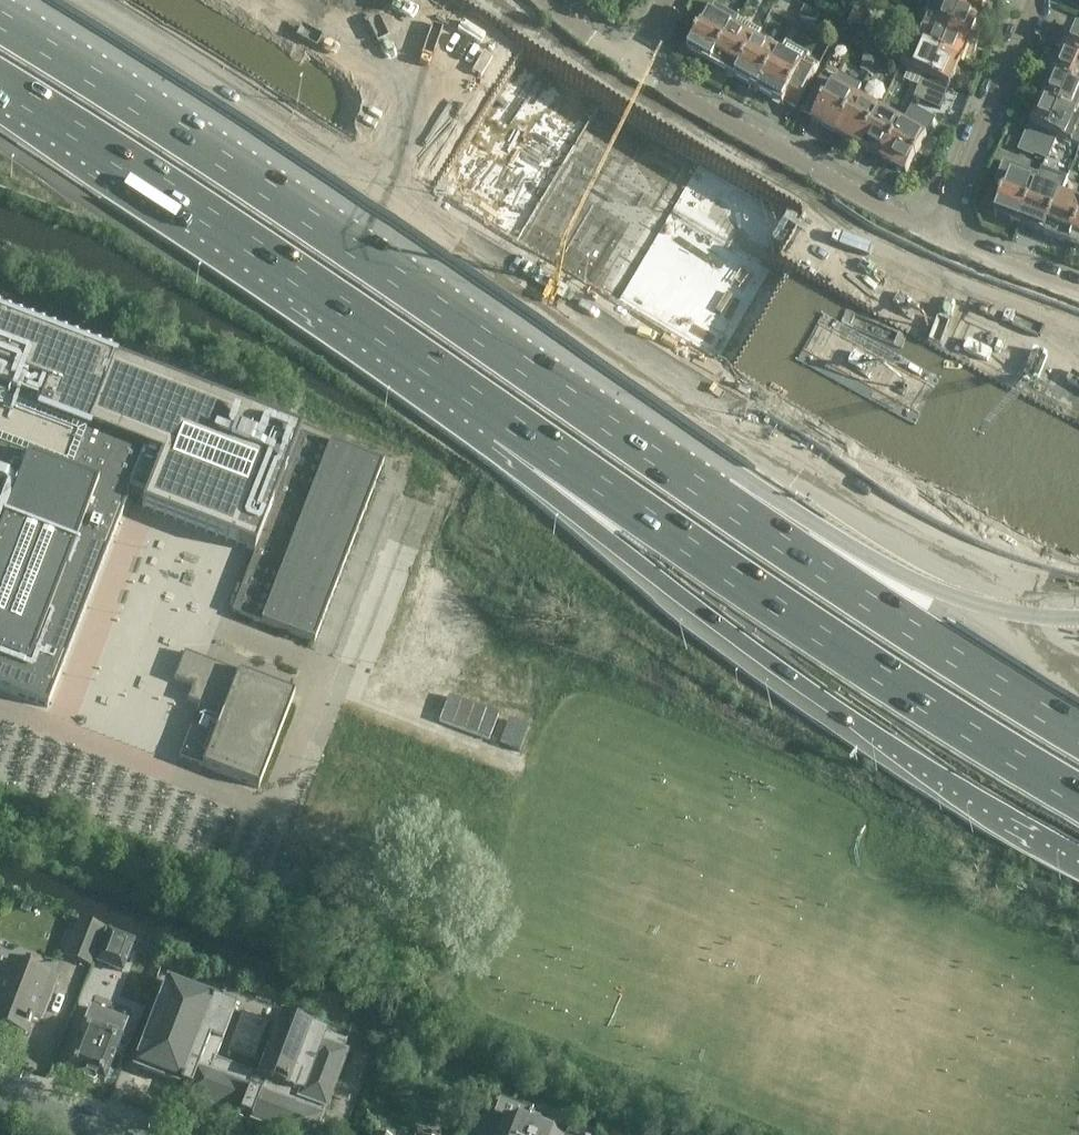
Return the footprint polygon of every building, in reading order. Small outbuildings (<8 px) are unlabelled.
[(860,0),(854,11),(870,19),(873,12),(860,0)] [(982,11),(956,0),(932,0),(925,16),(938,22),(971,36),(982,11)] [(982,11),(987,0),(956,0),(982,11)] [(712,65),(738,18),(715,5),(699,33),(699,32),(696,37),(697,38),(689,52),(712,65)] [(821,13),(806,5),(800,16),(818,20),(821,13)] [(866,27),(870,19),(854,11),(849,22),(866,27)] [(736,78),(757,41),(762,32),(738,18),(712,65),(736,78)] [(960,61),(971,36),(938,22),(927,46),(960,61)] [(1074,27),(1064,52),(1078,58),(1078,29),(1074,27)] [(759,91),(780,54),(757,41),(736,78),(759,91)] [(950,85),(960,61),(927,46),(916,71),(925,75),(950,85)] [(1064,52),(1053,76),(1078,87),(1078,58),(1064,52)] [(816,73),(780,54),(759,91),(783,104),(785,102),(796,108),(801,101),(816,73)] [(877,60),(864,54),(860,71),(869,74),(877,60)] [(836,134),(857,96),(862,88),(839,74),(833,84),(821,77),(802,111),(814,118),(812,121),(836,134)] [(945,97),(950,85),(925,75),(920,86),(931,91),(945,97)] [(1078,111),(1078,87),(1053,76),(1042,101),(1077,116),(1078,111)] [(926,103),(931,91),(920,86),(915,98),(926,103)] [(939,109),(945,97),(931,91),(926,103),(939,109)] [(859,147),(880,110),(857,96),(836,134),(859,147)] [(1067,139),(1077,116),(1042,101),(1032,126),(1057,137),(1057,136),(1067,139)] [(883,160),(903,123),(880,110),(859,147),(883,160)] [(918,131),(903,123),(883,160),(906,173),(916,157),(916,158),(919,153),(918,153),(927,136),(918,131)] [(1039,144),(1052,150),(1057,137),(1032,126),(1022,149),(1035,154),(1039,144)] [(1048,160),(1052,150),(1039,144),(1035,154),(1048,160)] [(1020,225),(1036,186),(1035,185),(1039,175),(1014,166),(1003,195),(1002,195),(1000,199),(1001,200),(995,216),(1020,225)] [(1045,235),(1061,195),(1036,186),(1020,225),(1045,235)] [(1078,223),(1078,202),(1061,195),(1045,235),(1071,245),(1078,223)] [(1071,245),(1078,248),(1078,223),(1071,245)] [(164,704),(63,665),(127,501),(125,500),(129,489),(135,491),(143,472),(137,469),(139,463),(151,468),(189,449),(283,480),(232,612),(314,643),(385,461),(302,429),(299,437),(168,394),(111,375),(116,363),(0,318),(0,689),(47,707),(59,677),(69,681),(57,712),(179,758),(202,766),(202,767),(258,789),(295,695),(184,652),(174,680),(193,687),(188,700),(169,693),(164,704)] [(156,558),(137,609),(188,629),(208,578),(156,558)] [(103,931),(80,922),(66,956),(89,965),(103,931)] [(107,932),(96,962),(122,972),(133,941),(107,932)] [(26,1035),(33,1015),(41,1019),(55,981),(10,965),(0,991),(0,1025),(26,1035)] [(209,1073),(215,1060),(236,1007),(168,981),(136,1066),(178,1082),(176,1088),(188,1093),(186,1096),(187,1096),(198,1069),(209,1073)] [(231,1051),(256,1061),(270,1024),(245,1014),(231,1051)] [(113,1061),(122,1037),(118,1035),(123,1023),(103,1016),(98,1028),(84,1023),(67,1068),(84,1074),(83,1077),(84,1080),(94,1084),(97,1082),(98,1080),(105,1082),(113,1061)] [(215,1060),(209,1073),(198,1069),(187,1096),(238,1116),(238,1117),(240,1118),(252,1122),(252,1121),(288,1134),(315,1134),(321,1119),(322,1119),(322,1118),(326,1107),(345,1055),(342,1054),(346,1043),(325,1035),(318,1032),(319,1031),(312,1028),(312,1030),(304,1027),(281,1019),(259,1077),(215,1060)] [(503,1116),(496,1134),(552,1134),(503,1116)]
